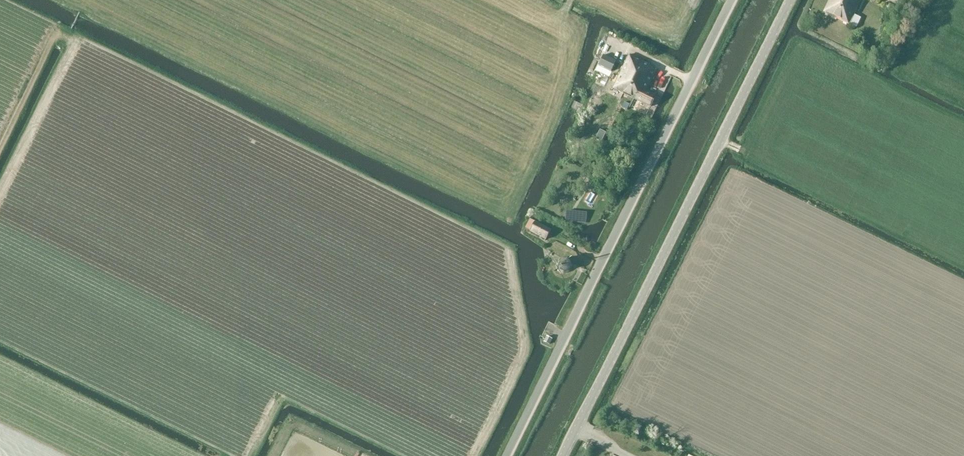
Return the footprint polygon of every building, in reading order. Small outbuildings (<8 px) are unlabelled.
[(823,13),(850,25),(857,28),(861,18),(854,15),(856,12),(862,0),(829,0),(823,13)] [(651,107),(657,95),(648,90),(657,70),(656,69),(650,66),(650,64),(629,54),(618,76),(614,74),(611,81),(615,83),(613,89),(651,107)] [(607,58),(596,82),(605,86),(616,62),(607,58)] [(551,229),(535,221),(534,221),(530,219),(525,228),(530,230),(529,231),(545,239),(551,229)] [(569,260),(563,258),(558,261),(555,267),(557,271),(563,274),(569,273),(571,267),(569,260)] [(548,336),(545,342),(551,345),(554,339),(548,336)]
